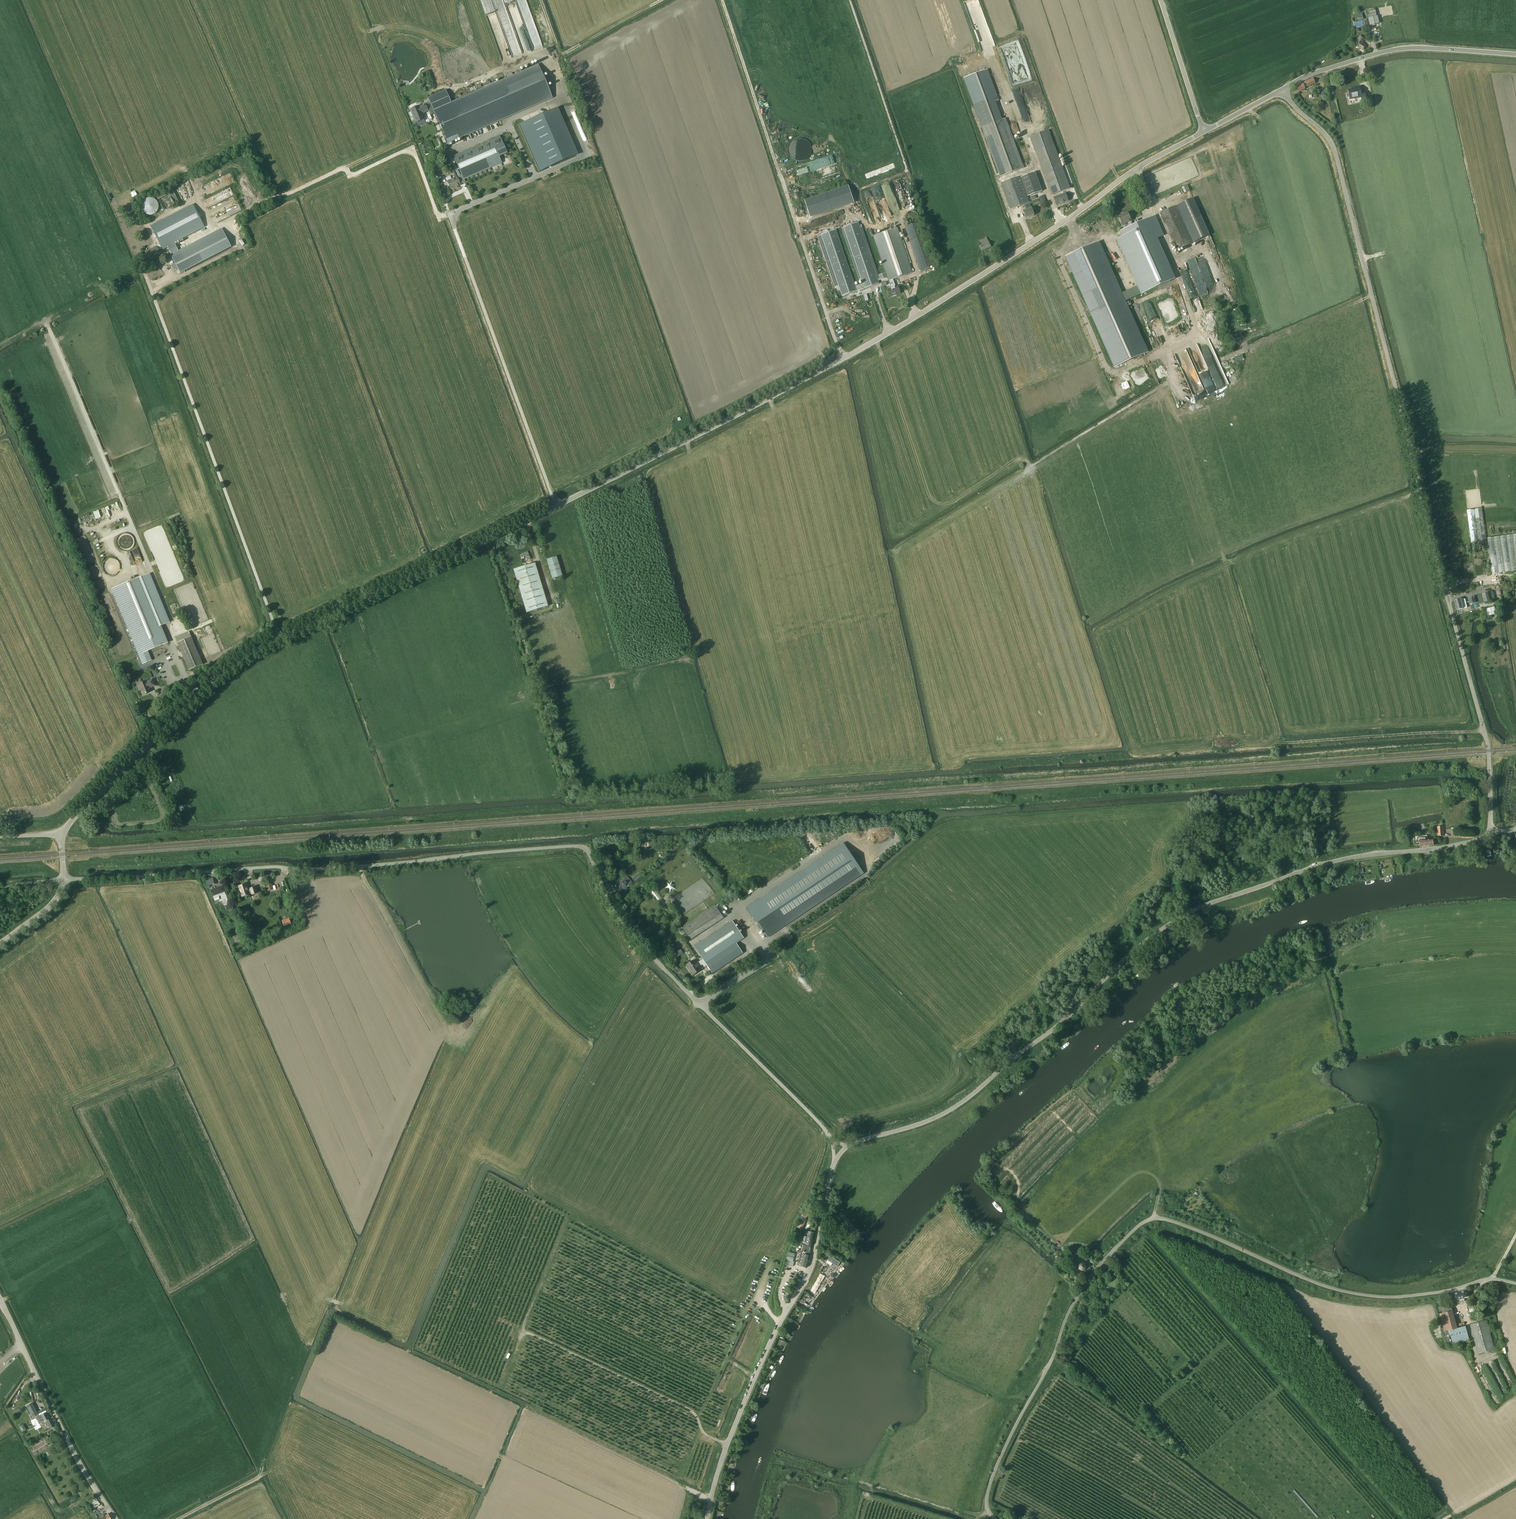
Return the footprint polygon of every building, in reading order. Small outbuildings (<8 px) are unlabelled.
[(506,1),(521,53),(532,50),(520,9),(531,5),(543,46),(553,43),(540,0),(510,0),(506,1)] [(1368,19),(1370,26),(1378,24),(1377,17),(1368,19)] [(1362,43),(1365,39),(1360,36),(1354,45),(1359,48),(1363,50),(1366,46),(1362,43)] [(446,91),(428,99),(448,143),(552,98),(538,65),(451,103),(446,91)] [(964,80),(1000,177),(1024,168),(1006,119),(996,122),(989,104),(997,101),(987,72),(964,80)] [(1313,79),(1296,86),(1299,91),(1305,89),(1304,87),(1307,86),(1308,87),(1315,83),(1313,79)] [(1350,99),(1362,97),(1362,98),(1366,97),(1365,92),(1361,92),(1360,87),(1356,88),(1356,89),(1348,90),(1349,93),(1346,94),(1347,98),(1350,98),(1350,99)] [(417,107),(409,111),(414,123),(423,120),(420,114),(427,112),(424,105),(417,108),(417,107)] [(1036,105),(1031,112),(1033,113),(1032,115),(1038,120),(1044,111),(1036,105)] [(574,151),(555,109),(546,113),(564,155),(574,151)] [(1030,137),(1051,195),(1070,188),(1049,130),(1030,137)] [(533,150),(552,142),(548,135),(530,143),(533,150)] [(453,157),(458,168),(461,176),(457,178),(447,182),(450,189),(460,185),(459,182),(463,180),(490,168),(509,160),(499,136),(453,157)] [(798,156),(797,159),(807,162),(812,147),(809,147),(810,142),(794,137),(791,149),(795,150),(794,154),(798,156)] [(805,200),(810,218),(854,203),(848,186),(843,171),(800,186),(805,200)] [(1035,172),(1021,178),(1027,197),(1042,191),(1035,172)] [(239,176),(245,191),(252,189),(246,174),(239,176)] [(1032,208),(1031,208),(1029,203),(1030,203),(1027,197),(1021,178),(1020,176),(1001,183),(1010,210),(1024,205),(1026,210),(1023,211),(1026,218),(1034,215),(1032,208)] [(212,183),(201,187),(206,188),(207,192),(205,193),(204,189),(203,190),(205,194),(206,195),(211,193),(209,189),(213,188),(212,185),(213,183),(214,186),(214,185),(220,186),(219,189),(227,186),(224,177),(210,183),(212,183)] [(891,182),(864,191),(870,211),(878,208),(874,197),(885,194),(893,217),(902,214),(891,182)] [(184,191),(186,190),(183,183),(177,186),(179,192),(183,190),(184,191)] [(1190,184),(1183,186),(1185,193),(1191,191),(1190,184)] [(179,203),(172,188),(167,190),(168,193),(157,198),(164,210),(179,203)] [(1054,198),(1056,205),(1068,201),(1066,193),(1054,198)] [(141,206),(141,207),(141,208),(141,209),(142,210),(142,211),(143,212),(144,213),(145,214),(146,214),(146,215),(147,215),(148,215),(149,215),(150,215),(151,215),(152,215),(153,215),(154,214),(155,214),(156,213),(157,212),(157,211),(158,210),(158,209),(158,208),(159,207),(159,206),(158,205),(158,204),(158,203),(157,202),(156,201),(156,200),(155,200),(155,199),(154,199),(153,199),(153,198),(152,198),(151,198),(150,198),(149,198),(148,198),(147,198),(146,199),(145,199),(145,200),(144,200),(144,201),(143,201),(143,202),(142,202),(142,203),(142,204),(141,204),(141,205),(141,206)] [(1177,250),(1209,235),(1210,235),(1193,199),(1160,213),(1177,250)] [(162,249),(167,246),(174,243),(204,228),(192,205),(151,226),(160,245),(156,247),(146,252),(150,259),(160,254),(158,251),(162,249)] [(1127,223),(1129,227),(1133,226),(1131,221),(1128,213),(1119,217),(1122,225),(1127,223)] [(1164,237),(1155,216),(1122,231),(1124,236),(1118,239),(1157,325),(1186,313),(1154,242),(1164,237)] [(839,288),(842,297),(879,284),(858,222),(843,227),(863,284),(855,287),(836,230),(817,236),(835,289),(839,288)] [(934,265),(920,223),(905,228),(920,270),(934,265)] [(913,273),(897,228),(873,236),(889,281),(892,288),(887,290),(890,297),(900,294),(898,286),(896,287),(893,279),(913,273)] [(231,247),(221,229),(178,252),(174,243),(167,246),(172,255),(171,255),(180,273),(231,247)] [(991,247),(989,241),(988,241),(987,238),(978,242),(979,246),(979,245),(982,251),(991,247)] [(1146,350),(1099,240),(1067,254),(1112,363),(1146,350)] [(1205,254),(1197,256),(1208,293),(1217,291),(1205,254)] [(1190,355),(1178,360),(1196,399),(1208,393),(1204,386),(1190,355)] [(1467,510),(1472,543),(1486,541),(1482,508),(1467,510)] [(1493,574),(1515,571),(1515,534),(1488,538),(1493,574)] [(138,548),(130,551),(136,565),(143,561),(138,548)] [(522,558),(528,556),(528,560),(532,560),(530,552),(521,554),(522,558)] [(562,576),(556,557),(547,560),(552,579),(562,576)] [(514,570),(527,613),(548,607),(535,563),(514,570)] [(111,589),(142,664),(151,661),(147,651),(168,643),(161,626),(169,623),(149,574),(111,589)] [(1477,596),(1479,604),(1495,599),(1493,591),(1477,596)] [(1457,610),(1464,608),(1467,608),(1465,600),(1463,600),(1463,599),(1455,601),(1457,610)] [(1494,606),(1485,608),(1487,616),(1497,614),(1494,606)] [(175,637),(189,670),(203,664),(191,637),(189,632),(175,637)] [(139,684),(139,685),(138,686),(139,690),(141,689),(144,695),(151,692),(149,688),(155,685),(153,679),(146,682),(146,681),(139,684)] [(559,700),(556,688),(549,689),(553,702),(559,700)] [(1420,847),(1434,845),(1434,840),(1426,840),(1425,838),(1420,839),(1420,841),(1420,847)] [(843,844),(748,908),(767,937),(863,873),(843,844)] [(621,883),(617,886),(621,890),(627,885),(628,887),(633,883),(628,877),(626,878),(626,879),(625,878),(620,882),(621,883)] [(246,884),(239,886),(242,896),(251,894),(251,896),(258,894),(256,887),(249,889),(249,890),(248,890),(246,884)] [(211,890),(214,899),(219,897),(219,896),(221,896),(224,906),(229,904),(225,891),(223,891),(221,887),(211,890)] [(653,889),(649,892),(663,906),(666,903),(653,889)] [(716,905),(683,927),(682,925),(676,928),(678,931),(683,928),(691,940),(724,918),(716,905)] [(694,960),(686,965),(689,969),(690,968),(691,969),(694,974),(701,970),(699,967),(703,964),(704,967),(707,964),(713,974),(744,953),(736,943),(736,942),(743,937),(732,921),(695,947),(703,959),(697,964),(694,960)] [(806,1210),(802,1217),(806,1220),(810,1213),(806,1210)] [(806,1245),(812,1245),(815,1233),(809,1232),(805,1231),(804,1236),(803,1240),(802,1243),(807,1244),(806,1245)] [(810,1246),(803,1244),(799,1243),(797,1250),(802,1251),(800,1258),(799,1262),(798,1262),(797,1265),(800,1266),(806,1268),(810,1256),(808,1255),(810,1246)] [(786,1264),(794,1266),(796,1253),(789,1251),(786,1264)] [(1071,1256),(1068,1259),(1079,1266),(1079,1267),(1079,1268),(1080,1269),(1081,1270),(1083,1270),(1084,1270),(1085,1269),(1086,1268),(1086,1267),(1086,1266),(1087,1267),(1090,1263),(1080,1256),(1078,1254),(1075,1258),(1071,1256)] [(1111,1265),(1107,1262),(1100,1269),(1104,1272),(1111,1265)] [(821,1272),(812,1290),(818,1292),(826,1274),(821,1272)] [(1468,1296),(1466,1291),(1454,1294),(1455,1300),(1468,1296)] [(1449,1346),(1470,1340),(1466,1326),(1458,1328),(1453,1310),(1452,1310),(1450,1304),(1438,1307),(1440,1314),(1449,1346)] [(1495,1349),(1487,1320),(1470,1324),(1478,1354),(1495,1349)] [(32,1417),(38,1414),(32,1403),(26,1406),(32,1417)] [(48,1412),(42,1415),(36,1418),(39,1424),(46,1421),(50,1428),(55,1426),(48,1412)] [(91,1501),(95,1508),(100,1504),(96,1498),(91,1501)]
